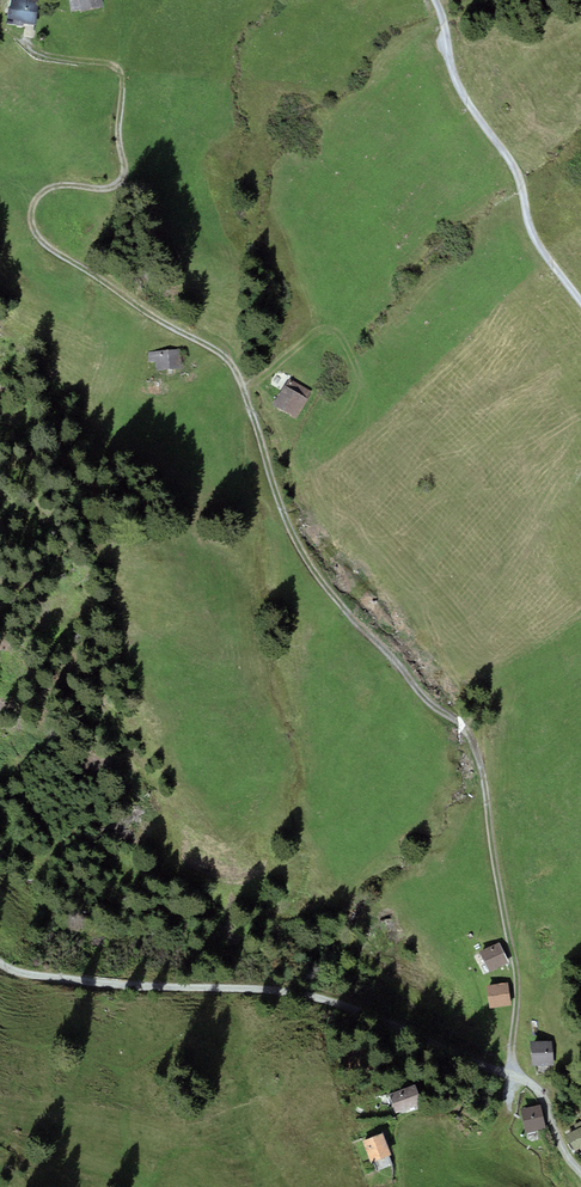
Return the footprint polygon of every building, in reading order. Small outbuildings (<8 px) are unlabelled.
[(8,26),(25,28),(25,26),(36,27),(39,2),(25,1),(25,0),(11,0),(8,26)] [(71,13),(81,11),(81,14),(103,10),(101,0),(69,0),(71,13)] [(179,349),(148,352),(149,371),(180,369),(179,349)] [(312,391),(290,377),(274,404),(296,417),(312,391)] [(499,942),(479,951),(489,972),(509,962),(499,942)] [(508,983),(487,985),(490,1008),(511,1006),(508,983)] [(553,1040),(530,1041),(531,1065),(554,1064),(553,1040)] [(413,1084),(388,1093),(396,1114),(421,1105),(413,1084)] [(541,1104),(521,1108),(526,1133),(546,1128),(541,1104)] [(565,1134),(574,1151),(580,1148),(580,1150),(580,1126),(565,1134)] [(383,1133),(363,1141),(371,1162),(392,1154),(383,1133)]
